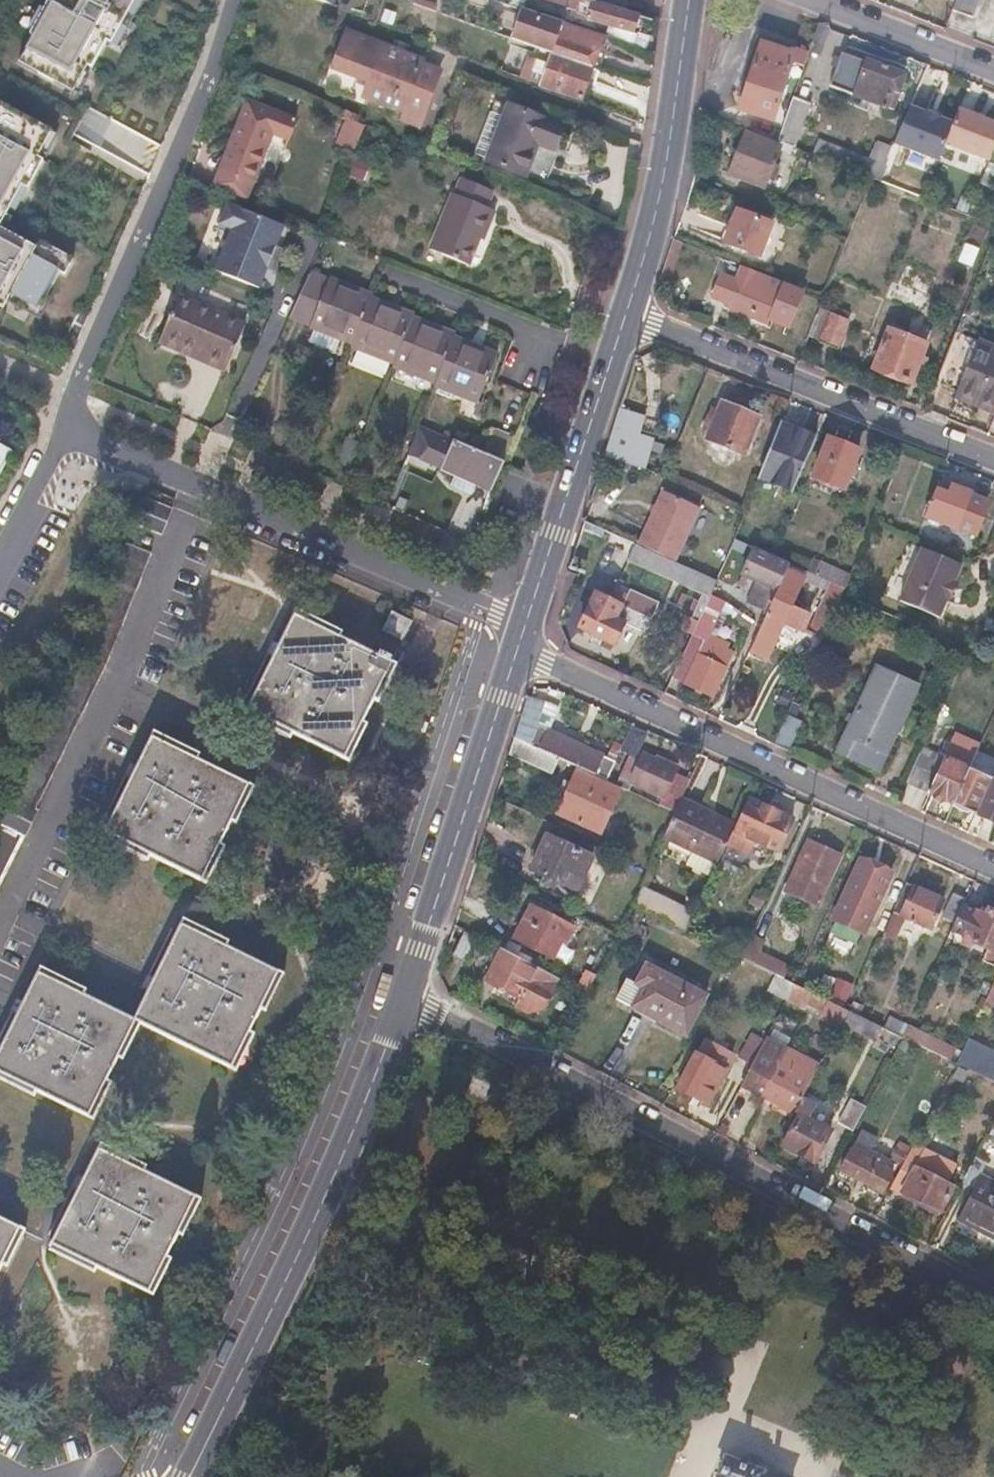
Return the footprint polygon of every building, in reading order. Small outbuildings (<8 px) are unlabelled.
[(18,63),(73,93),(87,67),(91,69),(106,42),(111,45),(136,0),(53,0),(52,2),(49,0),(30,34),(33,36),(18,63)] [(581,10),(583,0),(547,0),(581,10)] [(581,10),(592,13),(595,0),(583,0),(581,10)] [(592,13),(591,17),(633,29),(638,12),(596,0),(595,0),(592,13)] [(952,10),(971,18),(977,0),(956,0),(952,10)] [(523,7),(521,14),(513,38),(553,52),(593,67),(604,34),(523,7)] [(418,27),(399,20),(396,29),(415,37),(418,27)] [(832,29),(820,24),(809,53),(821,57),(832,29)] [(332,65),(369,79),(361,97),(401,113),(402,110),(420,117),(438,71),(421,64),(422,61),(345,31),(332,65)] [(794,54),(761,44),(739,108),(771,119),(794,54)] [(549,64),(537,60),(532,78),(583,96),(586,84),(588,77),(593,79),(595,79),(598,69),(593,67),(553,52),(549,64)] [(903,77),(843,54),(830,87),(891,110),(895,98),(890,97),(892,91),(897,93),(903,77)] [(811,103),(792,96),(775,141),(794,148),(811,103)] [(21,185),(27,188),(42,159),(38,157),(52,130),(0,103),(0,225),(21,185)] [(939,158),(953,119),(909,103),(895,142),(939,158)] [(562,125),(508,105),(487,161),(524,176),(537,142),(553,148),(562,125)] [(993,144),(993,118),(959,105),(946,143),(989,159),(993,144)] [(366,125),(347,118),(337,143),(355,151),(366,125)] [(779,147),(744,134),(729,174),(763,187),(779,147)] [(817,139),(805,134),(800,150),(810,154),(817,139)] [(267,151),(233,137),(221,167),(243,176),(239,188),(250,192),(267,151)] [(844,149),(817,139),(810,154),(838,165),(844,149)] [(880,143),(875,141),(868,159),(867,162),(873,165),(869,177),(876,180),(889,148),(880,143)] [(868,159),(844,149),(838,165),(869,177),(873,165),(867,162),(868,159)] [(502,209),(461,192),(437,247),(475,263),(486,237),(489,238),(502,209)] [(285,225),(227,203),(219,224),(231,229),(215,271),(259,288),(267,268),(276,246),(285,225)] [(772,224),(738,211),(726,242),(760,256),(772,224)] [(3,307),(10,295),(37,309),(57,270),(65,274),(73,258),(39,241),(36,247),(0,229),(0,306),(3,307)] [(283,248),(276,246),(267,268),(274,270),(283,248)] [(736,282),(721,276),(712,298),(769,320),(784,282),(743,265),(736,282)] [(330,281),(310,274),(289,317),(311,326),(330,281)] [(330,279),(330,281),(311,326),(354,343),(371,299),(372,295),(330,279)] [(241,322),(176,293),(156,338),(187,351),(189,347),(224,362),(241,322)] [(414,316),(371,299),(354,343),(352,348),(395,365),(412,319),(414,316)] [(817,312),(798,305),(788,333),(806,340),(817,312)] [(850,313),(833,307),(819,341),(837,347),(850,313)] [(455,335),(412,319),(395,365),(394,367),(436,384),(454,339),(455,335)] [(926,345),(887,330),(873,367),(911,382),(926,345)] [(948,347),(935,382),(955,390),(953,397),(993,413),(993,345),(954,330),(948,347)] [(496,355),(454,339),(436,384),(435,386),(477,402),(496,355)] [(189,347),(187,351),(222,367),(224,362),(189,347)] [(714,416),(708,414),(701,431),(707,433),(705,437),(742,453),(758,416),(721,401),(714,416)] [(641,418),(617,411),(606,446),(630,454),(628,464),(641,469),(641,467),(650,439),(636,434),(641,418)] [(814,437),(779,423),(756,476),(791,489),(814,437)] [(438,468),(450,438),(419,426),(407,455),(438,468)] [(504,440),(491,435),(485,451),(497,456),(504,440)] [(859,450),(830,438),(814,478),(843,489),(859,450)] [(454,442),(443,466),(491,488),(495,480),(500,482),(506,462),(481,451),(480,453),(469,449),(454,442)] [(13,450),(0,443),(0,474),(13,450)] [(990,501),(940,480),(923,518),(956,530),(957,528),(976,535),(990,501)] [(697,506),(660,491),(637,544),(673,559),(697,506)] [(161,530),(135,519),(88,630),(114,641),(161,530)] [(633,542),(627,556),(707,591),(713,577),(673,559),(637,544),(633,542)] [(762,551),(747,545),(733,574),(755,584),(749,602),(764,608),(784,561),(762,551)] [(953,565),(914,548),(891,601),(930,618),(938,600),(941,602),(949,583),(945,582),(953,565)] [(801,569),(784,561),(764,608),(746,649),(764,657),(780,619),(799,627),(805,611),(786,603),(794,584),(801,569)] [(815,562),(810,573),(824,579),(839,586),(844,575),(815,562)] [(810,573),(801,569),(794,584),(818,594),(824,579),(810,573)] [(722,581),(713,577),(707,591),(706,594),(714,599),(722,581)] [(824,579),(818,594),(804,628),(818,634),(835,594),(839,586),(824,579)] [(651,618),(596,593),(580,629),(613,645),(624,623),(616,619),(618,614),(631,620),(630,623),(646,630),(651,618)] [(714,599),(706,594),(687,637),(700,643),(704,645),(723,603),(714,599)] [(978,622),(993,629),(993,618),(982,613),(978,622)] [(412,624),(391,614),(383,631),(403,641),(412,624)] [(379,656),(296,615),(249,710),(345,759),(374,699),(388,705),(393,694),(387,691),(399,667),(392,664),(395,659),(381,652),(379,656)] [(704,645),(700,643),(696,653),(721,664),(726,654),(704,645)] [(721,664),(696,653),(683,681),(712,694),(725,666),(721,664)] [(915,683),(874,665),(836,751),(877,769),(915,683)] [(528,697),(524,703),(513,738),(527,745),(546,705),(528,697)] [(800,720),(785,713),(772,743),(786,749),(800,720)] [(548,730),(539,750),(559,759),(576,767),(597,777),(605,781),(615,761),(548,730)] [(251,783),(154,734),(106,831),(203,879),(251,783)] [(513,738),(508,754),(551,775),(559,759),(539,750),(527,745),(513,738)] [(974,749),(953,740),(945,757),(956,762),(959,755),(970,760),(974,749)] [(945,757),(920,745),(904,781),(951,803),(967,767),(970,760),(959,755),(956,762),(945,757)] [(656,760),(642,753),(629,782),(660,798),(657,805),(674,813),(680,800),(688,784),(672,776),(677,767),(658,757),(656,760)] [(697,767),(688,763),(683,773),(692,777),(697,767)] [(597,777),(576,767),(556,812),(598,832),(618,790),(596,780),(597,777)] [(989,777),(967,767),(951,803),(974,813),(989,777)] [(989,777),(974,813),(993,822),(993,779),(989,777)] [(680,800),(674,813),(662,837),(714,863),(733,826),(680,800)] [(791,820),(750,801),(735,832),(776,851),(791,820)] [(590,855),(546,834),(530,869),(574,889),(590,855)] [(839,856),(809,841),(785,892),(814,906),(839,856)] [(888,879),(860,866),(828,931),(830,932),(824,945),(849,955),(854,943),(856,944),(888,879)] [(906,883),(900,896),(885,928),(882,934),(893,940),(904,917),(930,930),(944,901),(906,883)] [(664,899),(637,885),(629,903),(655,916),(664,899)] [(900,896),(889,891),(874,923),(885,928),(900,896)] [(112,919),(132,928),(145,902),(126,892),(112,919)] [(963,903),(952,898),(942,917),(954,923),(962,906),(963,903)] [(690,912),(664,899),(655,916),(681,929),(690,912)] [(571,928),(529,905),(512,939),(550,958),(558,942),(563,945),(571,928)] [(954,923),(949,933),(962,940),(965,934),(974,938),(972,942),(991,952),(993,948),(993,949),(993,912),(987,909),(984,915),(977,911),(974,912),(962,906),(954,923)] [(269,967),(185,925),(137,1019),(233,1067),(281,973),(269,967)] [(556,977),(499,948),(483,979),(517,996),(511,1007),(527,1015),(540,1008),(556,977)] [(775,960),(756,950),(750,962),(769,972),(775,960)] [(787,966),(775,960),(769,972),(774,974),(781,977),(787,966)] [(632,982),(640,986),(629,1008),(682,1035),(702,995),(642,962),(632,982)] [(42,971),(0,1054),(0,1068),(90,1114),(137,1019),(42,971)] [(781,977),(774,974),(766,991),(782,999),(790,982),(781,977)] [(632,982),(625,979),(614,1001),(629,1008),(640,986),(632,982)] [(828,1000),(790,982),(782,999),(801,1009),(803,1004),(821,1013),(828,1000)] [(846,1009),(828,1000),(821,1013),(819,1017),(837,1026),(839,1023),(846,1009)] [(846,1009),(839,1023),(873,1040),(880,1026),(846,1009)] [(904,1026),(887,1019),(883,1027),(900,1036),(904,1026)] [(904,1026),(900,1036),(948,1059),(953,1049),(904,1026)] [(761,1042),(748,1035),(737,1058),(749,1064),(761,1042)] [(688,1050),(693,1053),(676,1088),(706,1103),(724,1068),(698,1055),(705,1041),(695,1036),(688,1050)] [(761,1042),(749,1064),(740,1083),(793,1111),(817,1066),(762,1038),(761,1042)] [(965,1040),(953,1062),(993,1082),(993,1053),(965,1040)] [(864,1105),(849,1097),(836,1122),(851,1130),(864,1105)] [(795,1112),(798,1114),(782,1146),(813,1161),(829,1130),(805,1118),(812,1104),(802,1099),(795,1112)] [(890,1160),(853,1141),(838,1169),(881,1192),(891,1172),(885,1169),(890,1160)] [(906,1152),(894,1146),(888,1156),(901,1163),(902,1161),(906,1152)] [(197,1194),(101,1147),(51,1244),(148,1292),(197,1194)] [(973,1187),(957,1218),(993,1238),(993,1180),(981,1173),(987,1163),(974,1156),(961,1180),(973,1187)] [(902,1161),(901,1163),(890,1185),(938,1210),(950,1186),(902,1161)] [(0,1217),(0,1266),(20,1227),(0,1217)] [(763,1471),(727,1456),(719,1476),(761,1476),(763,1471)]
